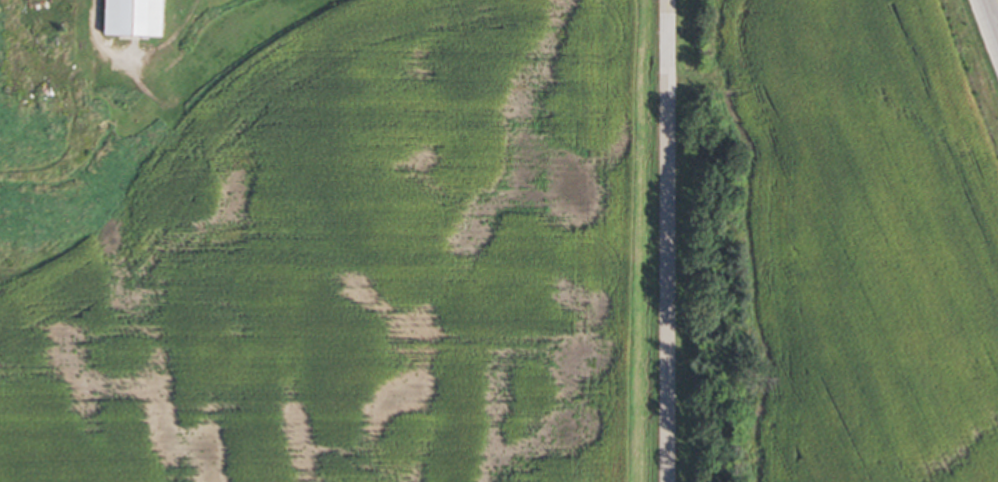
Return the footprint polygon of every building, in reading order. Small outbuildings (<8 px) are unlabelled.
[(107,36),(165,37),(165,0),(108,0),(107,36)]
